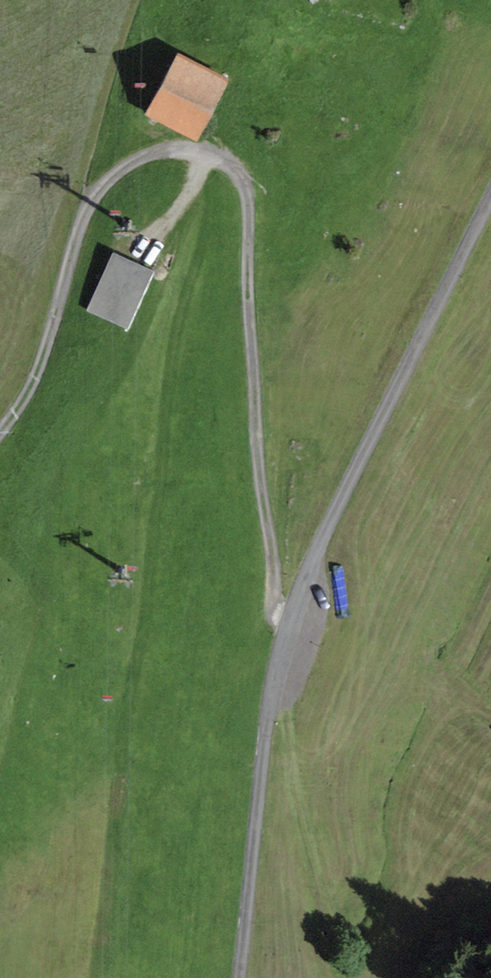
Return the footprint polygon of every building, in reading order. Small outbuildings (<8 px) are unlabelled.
[(227,80),(178,53),(146,111),(196,138),(227,80)] [(126,326),(152,270),(115,252),(88,309),(126,326)]
